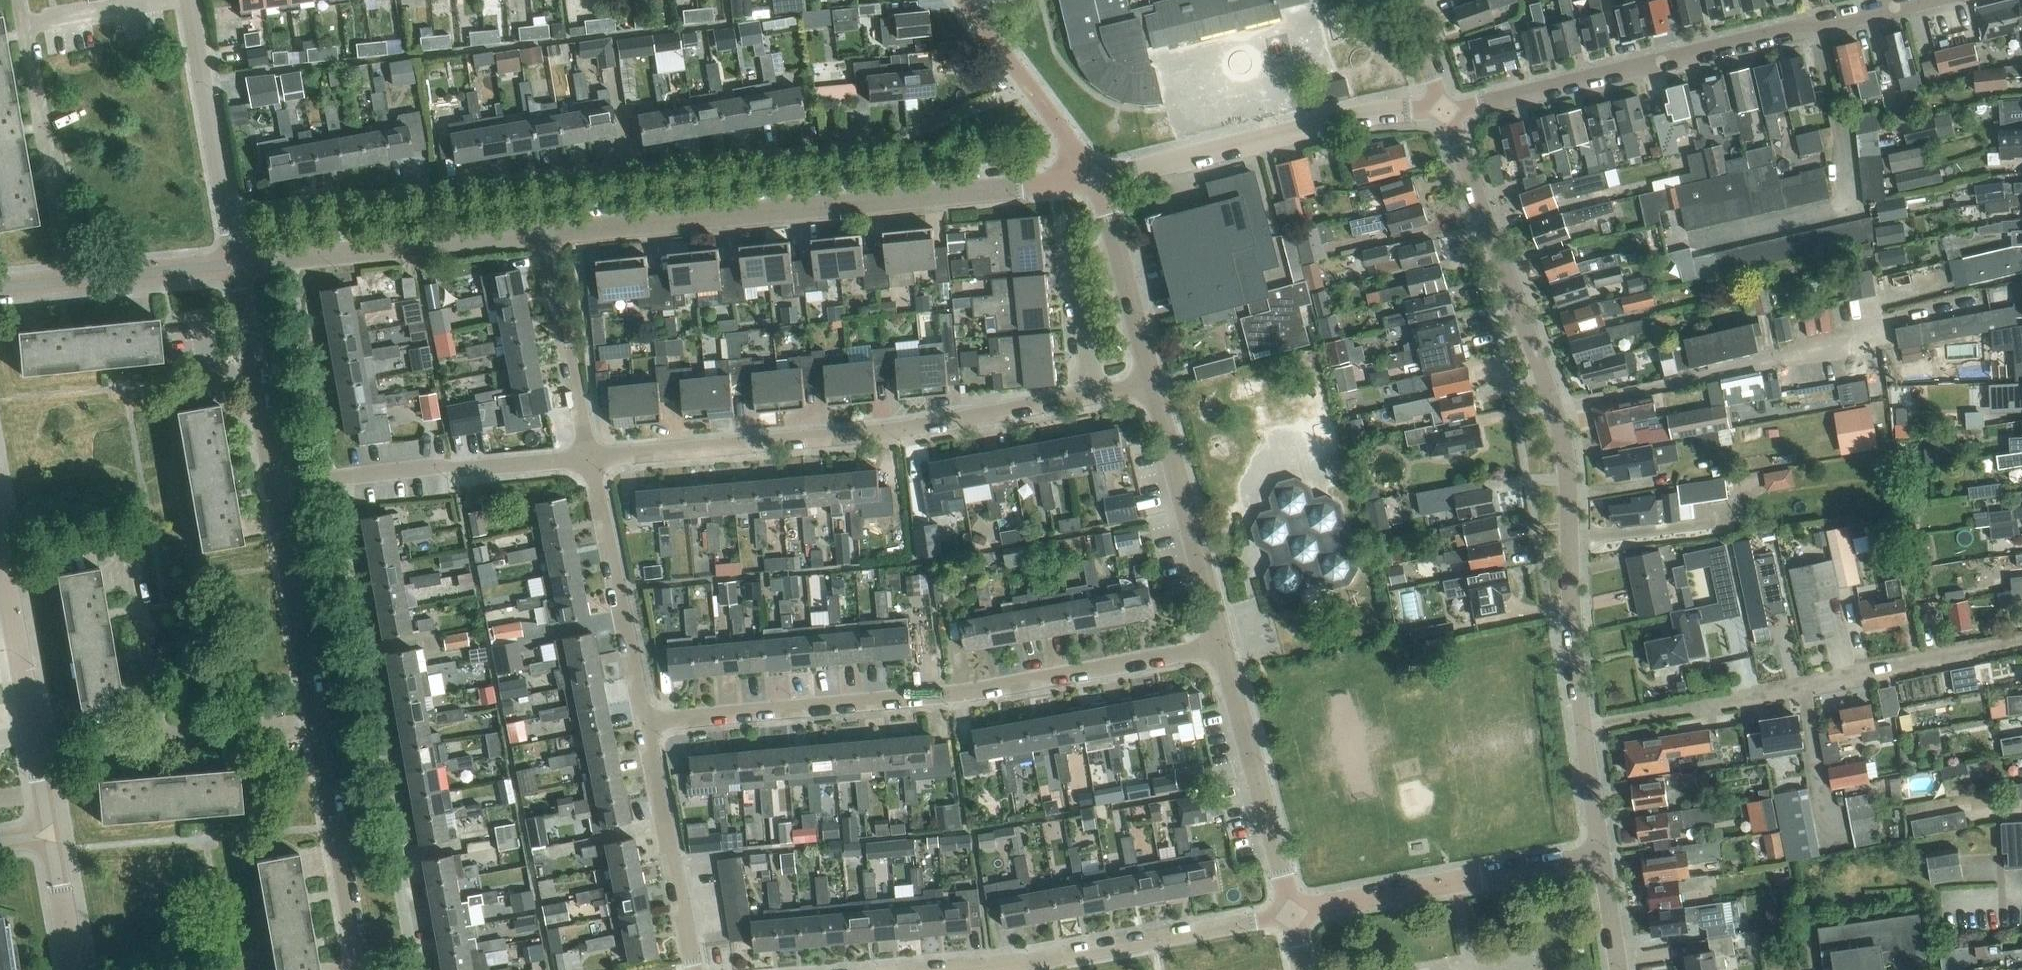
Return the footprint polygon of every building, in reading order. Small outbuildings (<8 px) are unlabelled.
[(264,0),(238,0),(241,17),(251,15),(250,8),(265,6),(264,0)] [(289,0),(264,0),(265,6),(279,4),(280,11),(290,10),(289,0)] [(290,10),(300,8),(299,1),(307,0),(289,0),(290,10)] [(731,16),(752,14),(750,0),(729,0),(731,16)] [(804,0),(792,0),(793,11),(805,9),(804,0)] [(1072,48),(1079,65),(1090,82),(1106,94),(1124,103),(1125,103),(1144,106),(1163,104),(1165,104),(1156,68),(1155,68),(1150,47),(1154,46),(1155,47),(1282,16),(1279,7),(1309,0),(1168,0),(1130,9),(1128,0),(1060,0),(1072,48)] [(1456,7),(1464,30),(1494,19),(1491,11),(1521,1),(1521,0),(1477,0),(1456,7)] [(1582,50),(1570,0),(1559,0),(1562,14),(1567,13),(1569,21),(1552,25),(1559,55),(1582,50)] [(1611,43),(1601,0),(1590,0),(1591,7),(1596,6),(1598,14),(1581,18),(1588,48),(1611,43)] [(1636,0),(1621,0),(1622,4),(1613,7),(1621,41),(1644,35),(1636,0)] [(1670,13),(1667,0),(1650,0),(1647,1),(1647,0),(1637,0),(1645,35),(1670,29),(1666,14),(1670,13)] [(1680,24),(1703,19),(1699,0),(1674,0),(1680,24)] [(1712,19),(1720,16),(1721,20),(1731,18),(1728,14),(1740,11),(1738,0),(1708,0),(1712,19)] [(1765,0),(1742,0),(1744,9),(1766,4),(1765,0)] [(1979,23),(1982,39),(2016,31),(2021,30),(2021,25),(2021,2),(2020,2),(2019,0),(2008,0),(1976,8),(1979,23)] [(858,16),(881,13),(880,2),(856,4),(858,16)] [(1529,5),(1533,21),(1528,22),(1529,30),(1523,31),(1531,62),(1554,57),(1541,2),(1529,5)] [(714,20),(712,6),(697,7),(698,21),(714,20)] [(855,20),(854,6),(832,9),(834,22),(855,20)] [(698,21),(697,7),(682,9),(683,23),(698,21)] [(805,26),(829,23),(828,7),(803,10),(805,26)] [(880,18),(883,44),(911,41),(910,35),(929,33),(926,11),(894,14),(894,17),(880,18)] [(664,24),(663,12),(648,13),(649,25),(664,24)] [(649,25),(648,13),(634,14),(635,26),(649,25)] [(14,84),(1,14),(0,15),(0,86),(14,84)] [(616,30),(614,17),(599,19),(600,32),(616,30)] [(600,32),(599,19),(584,20),(584,25),(585,33),(600,32)] [(1483,74),(1520,65),(1510,20),(1496,25),(1499,35),(1471,41),(1478,71),(1483,74)] [(553,36),(564,34),(563,22),(551,23),(553,36)] [(760,23),(740,26),(741,38),(761,36),(760,23)] [(549,37),(548,24),(532,25),(534,38),(549,37)] [(534,38),(532,25),(518,27),(519,40),(534,38)] [(734,26),(713,30),(715,44),(736,41),(734,26)] [(500,42),(499,28),(483,29),(485,43),(500,42)] [(485,43),(483,29),(469,30),(470,45),(485,43)] [(245,46),(260,44),(259,31),(244,33),(245,46)] [(682,47),(680,32),(679,31),(651,35),(653,51),(682,47)] [(1915,71),(1905,31),(1883,36),(1893,77),(1904,74),(1907,88),(1922,85),(1919,70),(1915,71)] [(451,47),(449,33),(434,35),(436,48),(451,47)] [(436,48),(434,35),(419,36),(421,49),(436,48)] [(651,35),(617,39),(619,61),(654,57),(653,51),(651,35)] [(913,51),(927,50),(926,37),(912,38),(913,51)] [(615,65),(611,38),(578,41),(581,58),(596,56),(598,67),(615,65)] [(387,53),(386,40),(369,41),(371,55),(387,53)] [(371,55),(369,41),(355,43),(357,56),(371,55)] [(1860,42),(1834,48),(1842,83),(1857,80),(1861,99),(1881,94),(1875,69),(1867,71),(1860,42)] [(1940,72),(1979,62),(1974,42),(1935,52),(1940,72)] [(338,57),(336,44),(320,47),(322,59),(338,57)] [(540,44),(518,48),(521,61),(542,57),(540,44)] [(557,44),(546,45),(547,55),(558,53),(557,44)] [(246,52),(248,63),(249,65),(268,61),(265,47),(246,51),(246,52)] [(289,63),(288,50),(282,51),(282,47),(273,48),(273,51),(272,52),(273,65),(289,63)] [(322,59),(320,47),(306,48),(308,61),(322,59)] [(473,52),(475,64),(494,60),(492,49),(473,52)] [(926,64),(932,63),(930,51),(899,54),(903,97),(933,94),(930,68),(926,69),(926,64)] [(759,55),(761,69),(772,67),(769,53),(759,55)] [(903,97),(899,54),(890,55),(891,63),(878,64),(878,59),(853,62),(855,85),(867,84),(869,101),(903,97)] [(1806,101),(1816,98),(1809,73),(1807,73),(1802,55),(1781,60),(1785,78),(1783,79),(1786,93),(1803,89),(1806,101)] [(411,59),(388,63),(392,86),(414,82),(411,59)] [(369,79),(366,63),(350,66),(353,82),(369,79)] [(706,65),(708,78),(718,77),(716,63),(706,65)] [(1775,109),(1788,106),(1780,76),(1778,76),(1775,64),(1773,65),(1769,63),(1762,65),(1760,68),(1757,69),(1760,81),(1758,84),(1771,137),(1781,134),(1775,109)] [(2004,65),(2004,68),(1974,71),(1976,91),(2007,87),(2006,77),(2021,76),(2021,64),(2004,65)] [(332,85),(350,82),(347,66),(329,69),(332,85)] [(774,81),(772,67),(761,69),(764,82),(764,83),(771,82),(774,81)] [(1728,73),(1740,127),(1743,140),(1755,138),(1752,123),(1754,121),(1751,109),(1759,107),(1749,68),(1728,73)] [(304,96),(300,70),(279,74),(284,100),(304,96)] [(572,74),(575,88),(585,86),(582,72),(572,74)] [(652,74),(655,88),(665,86),(662,72),(652,74)] [(279,101),(274,73),(246,76),(251,108),(279,101)] [(1700,79),(1708,114),(1711,127),(1724,124),(1726,135),(1740,131),(1735,108),(1731,109),(1723,74),(1700,79)] [(721,91),(718,77),(708,78),(710,91),(711,92),(717,92),(721,91)] [(1342,79),(1323,84),(1327,99),(1346,94),(1342,79)] [(519,83),(521,97),(531,95),(531,94),(531,95),(529,81),(519,83)] [(771,91),(772,91),(771,82),(764,83),(764,82),(743,85),(749,125),(776,120),(771,91)] [(1682,118),(1695,115),(1687,82),(1663,88),(1669,112),(1654,115),(1661,144),(1663,152),(1679,148),(1676,137),(1686,134),(1682,118)] [(14,84),(0,86),(0,158),(26,153),(14,84)] [(749,125),(743,85),(731,88),(733,97),(718,100),(723,129),(749,125)] [(616,134),(611,105),(608,88),(596,90),(597,98),(587,99),(585,86),(575,88),(577,102),(583,101),(584,109),(583,109),(588,138),(616,134)] [(667,100),(665,86),(655,88),(657,102),(667,100)] [(799,86),(772,91),(771,91),(776,120),(803,115),(799,86)] [(465,92),(467,106),(477,105),(475,91),(465,92)] [(718,100),(717,92),(711,92),(710,91),(689,95),(691,105),(696,134),(723,129),(718,100)] [(383,106),(381,92),(371,94),(373,108),(383,106)] [(557,114),(558,114),(556,101),(543,103),(534,101),(533,94),(531,94),(531,95),(521,97),(524,111),(529,110),(530,119),(535,148),(562,143),(557,114)] [(1642,161),(1635,129),(1646,127),(1646,124),(1646,121),(1646,118),(1643,115),(1639,95),(1635,96),(1632,95),(1627,97),(1625,99),(1615,101),(1623,132),(1629,164),(1642,161)] [(2002,99),(2002,108),(2021,107),(2021,98),(2002,99)] [(323,102),(326,116),(336,114),(334,100),(323,102)] [(504,123),(500,101),(494,103),(496,115),(480,119),(477,105),(467,106),(470,120),(476,119),(482,157),(509,152),(504,123)] [(1609,150),(1605,133),(1617,130),(1610,101),(1586,106),(1593,135),(1601,169),(1617,166),(1613,149),(1609,150)] [(1901,123),(1914,120),(1910,102),(1897,105),(1901,123)] [(691,105),(664,109),(669,139),(696,134),(691,105)] [(386,120),(383,106),(373,108),(376,122),(386,120)] [(919,121),(918,108),(906,110),(907,122),(919,121)] [(276,111),(279,125),(289,123),(286,109),(276,111)] [(583,109),(558,114),(557,114),(562,143),(588,138),(583,109)] [(669,139),(664,109),(637,114),(641,143),(669,139)] [(1566,146),(1579,143),(1582,155),(1585,154),(1588,167),(1599,164),(1593,140),(1589,141),(1581,109),(1572,111),(1569,110),(1564,111),(1562,114),(1559,115),(1566,146)] [(395,124),(396,127),(382,129),(388,158),(412,154),(411,146),(425,144),(419,110),(399,114),(395,124)] [(1855,118),(1857,134),(1878,129),(1890,125),(1885,111),(1855,118)] [(1949,112),(1933,115),(1934,119),(1903,126),(1906,141),(1937,135),(1953,131),(1949,112)] [(339,128),(336,114),(326,116),(329,130),(339,128)] [(1531,119),(1537,147),(1538,152),(1554,149),(1557,164),(1568,161),(1565,146),(1561,147),(1554,114),(1531,119)] [(476,119),(470,120),(465,121),(467,131),(437,137),(440,157),(453,154),(454,162),(482,157),(476,119)] [(530,119),(504,123),(509,152),(535,148),(530,119)] [(1538,152),(1537,147),(1530,148),(1523,121),(1501,126),(1509,159),(1522,156),(1527,176),(1523,177),(1526,189),(1546,184),(1544,173),(1538,174),(1534,158),(1539,157),(1538,152)] [(292,137),(289,123),(279,125),(281,136),(282,138),(288,138),(292,137)] [(312,142),(313,142),(311,129),(297,131),(300,144),(289,146),(288,146),(294,175),(317,171),(312,142)] [(388,158),(382,129),(359,133),(364,162),(388,158)] [(1879,141),(1878,129),(1857,134),(1858,146),(1879,141)] [(1801,157),(1824,151),(1819,131),(1796,137),(1801,157)] [(364,162),(359,133),(336,138),(341,167),(364,162)] [(2000,145),(2021,144),(2021,135),(1999,136),(2000,145)] [(268,170),(269,180),(294,175),(288,146),(289,146),(288,138),(282,138),(281,136),(257,141),(262,171),(268,170)] [(1382,137),(1349,146),(1358,180),(1359,179),(1358,179),(1409,166),(1403,144),(1385,149),(1382,137)] [(341,167),(336,138),(313,142),(312,142),(317,171),(341,167)] [(1881,153),(1879,141),(1858,146),(1859,157),(1881,153)] [(1661,144),(1651,147),(1653,157),(1664,154),(1663,152),(1661,144)] [(1725,161),(1721,144),(1704,148),(1710,176),(1728,171),(1725,161)] [(2000,145),(2000,155),(2021,154),(2021,144),(2000,145)] [(1925,162),(1922,146),(1889,153),(1889,155),(1882,156),(1885,172),(1892,171),(1925,162)] [(1773,150),(1747,157),(1749,167),(1775,161),(1773,150)] [(1680,175),(1682,184),(1708,178),(1702,152),(1687,155),(1691,173),(1680,175)] [(26,153),(0,158),(0,229),(38,222),(26,153)] [(1882,164),(1881,153),(1859,157),(1861,169),(1882,164)] [(1501,155),(1489,158),(1496,184),(1505,182),(1501,166),(1503,166),(1501,155)] [(1749,167),(1747,157),(1747,156),(1725,161),(1728,171),(1728,172),(1749,167)] [(1786,207),(1782,189),(1780,178),(1776,163),(1708,178),(1682,184),(1677,185),(1681,207),(1682,211),(1695,208),(1708,206),(1720,203),(1733,200),(1746,197),(1750,215),(1786,207)] [(1883,176),(1882,164),(1861,169),(1862,180),(1883,176)] [(1319,191),(1313,167),(1285,175),(1291,198),(1319,191)] [(1800,172),(1801,173),(1780,178),(1782,189),(1793,186),(1804,183),(1815,180),(1826,178),(1824,167),(1800,172)] [(1935,182),(1931,167),(1896,175),(1899,190),(1935,182)] [(1605,170),(1551,183),(1521,194),(1528,216),(1558,206),(1554,195),(1562,193),(1563,195),(1566,197),(1568,197),(1609,187),(1605,170)] [(1278,263),(1254,172),(1224,180),(1227,188),(1215,191),(1218,203),(1155,220),(1181,317),(1202,312),(1235,303),(1248,300),(1268,294),(1267,290),(1261,268),(1278,263)] [(1884,187),(1883,176),(1862,180),(1863,192),(1884,187)] [(1389,209),(1418,200),(1411,177),(1382,186),(1382,184),(1360,191),(1363,201),(1385,195),(1389,209)] [(1830,197),(1826,178),(1815,180),(1819,199),(1830,197)] [(1819,199),(1815,180),(1804,183),(1808,202),(1819,199)] [(2005,198),(2002,182),(1975,185),(1977,201),(2005,198)] [(1808,202),(1804,183),(1793,186),(1797,204),(1808,202)] [(2021,193),(2021,183),(2006,184),(2007,194),(2021,193)] [(1681,207),(1677,185),(1665,188),(1670,209),(1681,207)] [(1797,204),(1793,186),(1782,189),(1786,207),(1797,204)] [(1886,199),(1884,187),(1863,192),(1865,204),(1886,199)] [(1670,209),(1665,188),(1654,190),(1659,212),(1670,209)] [(1654,190),(1639,194),(1646,227),(1662,224),(1659,212),(1654,190)] [(2008,199),(1985,202),(1985,203),(1969,205),(1969,206),(1960,207),(1961,216),(2008,210),(2008,205),(2021,204),(2021,193),(2008,194),(2008,199)] [(1306,227),(1297,196),(1291,198),(1275,202),(1285,234),(1306,227)] [(1908,216),(1904,196),(1877,202),(1880,221),(1908,216)] [(1750,215),(1746,197),(1733,200),(1737,218),(1750,215)] [(1612,200),(1582,208),(1562,213),(1563,213),(1531,224),(1539,247),(1570,236),(1567,225),(1586,221),(1586,219),(1615,210),(1612,200)] [(1737,218),(1733,200),(1720,203),(1725,221),(1737,218)] [(1725,221),(1720,203),(1708,206),(1712,224),(1725,221)] [(1422,204),(1388,213),(1386,212),(1350,220),(1353,235),(1391,226),(1393,232),(1428,223),(1422,204)] [(1712,224),(1708,206),(1695,208),(1699,227),(1712,224)] [(1699,227),(1695,208),(1682,211),(1687,230),(1699,227)] [(966,238),(967,248),(1043,241),(1041,215),(986,220),(988,236),(966,238)] [(1871,216),(1859,219),(1864,240),(1874,237),(1871,216)] [(1864,240),(1859,219),(1848,222),(1853,242),(1864,240)] [(2003,221),(2003,231),(2021,230),(2021,220),(2003,221)] [(1853,242),(1848,222),(1837,224),(1842,245),(1853,242)] [(1898,242),(1895,223),(1875,226),(1878,246),(1898,242)] [(1842,245),(1837,224),(1826,227),(1830,247),(1842,245)] [(1321,225),(1294,233),(1302,264),(1318,260),(1328,257),(1321,225)] [(933,226),(909,229),(913,269),(936,267),(938,282),(951,281),(947,246),(935,247),(933,226)] [(1830,247),(1826,227),(1815,229),(1819,250),(1830,247)] [(913,269),(909,229),(884,231),(886,257),(875,258),(878,288),(891,287),(889,271),(913,269)] [(1819,250),(1815,229),(1803,232),(1808,253),(1819,250)] [(966,249),(965,232),(948,233),(949,250),(966,249)] [(1808,253),(1803,232),(1792,234),(1797,255),(1808,253)] [(878,288),(875,258),(864,260),(862,233),(837,236),(841,276),(864,274),(866,289),(878,288)] [(1797,255),(1792,234),(1781,237),(1786,258),(1797,255)] [(841,276),(837,236),(812,238),(815,264),(804,265),(806,291),(829,289),(828,277),(841,276)] [(1786,258),(1781,237),(1770,239),(1775,260),(1786,258)] [(1440,260),(1433,239),(1401,247),(1399,242),(1386,246),(1386,245),(1364,251),(1370,276),(1440,260)] [(1775,260),(1770,239),(1759,242),(1764,263),(1775,260)] [(806,291),(804,265),(793,267),(790,241),(765,243),(769,283),(782,282),(784,298),(807,295),(806,291)] [(1046,267),(1043,241),(967,248),(968,259),(990,257),(991,273),(1046,267)] [(1764,263),(1759,242),(1748,245),(1752,265),(1764,263)] [(769,283),(765,243),(741,245),(743,271),(732,273),(735,302),(747,301),(746,285),(769,283)] [(1752,265),(1748,245),(1737,247),(1741,268),(1752,265)] [(1881,249),(1884,265),(1906,261),(1903,245),(1881,249)] [(2013,246),(1962,257),(1968,284),(2021,272),(2021,245),(2013,246)] [(1617,253),(1577,262),(1571,247),(1543,257),(1551,280),(1570,274),(1571,276),(1619,264),(1617,253)] [(1741,268),(1737,247),(1726,250),(1731,271),(1741,268)] [(735,302),(732,273),(721,274),(718,248),(694,250),(698,290),(721,288),(723,303),(735,302)] [(672,279),(661,280),(663,309),(676,308),(676,306),(686,305),(685,291),(698,290),(694,250),(669,253),(672,279)] [(1731,271),(1726,250),(1714,252),(1719,273),(1731,271)] [(1719,273),(1714,252),(1704,255),(1709,275),(1719,273)] [(663,309),(661,280),(649,281),(647,255),(622,257),(626,297),(639,296),(640,308),(652,306),(652,310),(663,309)] [(1709,275),(1704,255),(1693,257),(1697,277),(1697,278),(1709,275)] [(626,297),(622,257),(598,260),(599,280),(588,281),(591,316),(603,315),(603,311),(614,310),(613,299),(626,297)] [(1693,257),(1679,260),(1683,280),(1697,277),(1693,257)] [(1325,285),(1318,260),(1302,264),(1306,280),(1309,290),(1325,285)] [(1590,296),(1586,284),(1589,283),(1594,287),(1623,280),(1619,264),(1571,276),(1571,277),(1552,283),(1559,306),(1590,296)] [(1408,271),(1411,283),(1379,290),(1382,303),(1414,295),(1447,287),(1441,265),(1424,269),(1424,268),(1408,271)] [(489,273),(494,297),(523,292),(518,267),(489,273)] [(1876,294),(1872,270),(1847,274),(1852,299),(1876,294)] [(972,296),(973,307),(1049,299),(1046,273),(992,278),(993,294),(972,296)] [(1650,290),(1647,275),(1627,279),(1630,294),(1650,290)] [(416,295),(413,277),(400,279),(403,297),(416,295)] [(1301,306),(1312,303),(1309,290),(1306,280),(1295,283),(1267,290),(1268,294),(1248,300),(1252,315),(1243,317),(1254,359),(1310,344),(1301,306)] [(441,307),(436,281),(423,284),(428,309),(441,307)] [(1820,296),(1818,281),(1802,284),(1805,299),(1820,296)] [(360,296),(351,298),(349,285),(320,290),(324,314),(353,309),(361,307),(362,313),(376,310),(375,300),(361,302),(360,296)] [(1767,288),(1753,291),(1757,314),(1772,311),(1767,288)] [(1332,314),(1325,289),(1313,293),(1319,317),(1332,314)] [(1367,293),(1370,305),(1382,303),(1379,290),(1367,293)] [(1656,304),(1653,290),(1635,294),(1597,302),(1562,312),(1569,334),(1605,324),(1602,316),(1656,304)] [(955,305),(967,303),(966,291),(954,293),(955,305)] [(1383,316),(1386,328),(1455,312),(1449,291),(1406,301),(1408,310),(1383,316)] [(527,315),(523,292),(494,297),(485,299),(486,304),(487,310),(496,308),(498,321),(527,315)] [(484,294),(470,297),(472,307),(486,304),(485,299),(484,294)] [(929,309),(928,296),(916,297),(917,310),(929,309)] [(389,297),(375,300),(376,310),(390,308),(389,297)] [(472,307),(470,297),(456,300),(458,310),(472,307)] [(1052,325),(1049,299),(973,307),(974,317),(996,315),(997,331),(1052,325)] [(879,302),(871,303),(872,311),(880,310),(879,302)] [(1235,303),(1202,312),(1207,329),(1239,320),(1235,303)] [(897,312),(896,304),(881,305),(882,313),(897,312)] [(783,323),(797,322),(795,306),(781,307),(783,323)] [(832,321),(842,320),(840,306),(830,307),(832,321)] [(1993,330),(2018,325),(2014,306),(1896,328),(1899,347),(1993,330)] [(433,334),(449,331),(444,307),(428,310),(431,321),(433,334)] [(357,332),(353,309),(324,314),(328,338),(357,332)] [(966,336),(964,320),(960,320),(959,311),(954,311),(957,337),(966,336)] [(955,324),(953,324),(952,313),(941,314),(942,326),(943,342),(919,344),(920,355),(921,355),(925,395),(950,393),(948,372),(959,371),(955,324)] [(1343,334),(1337,314),(1332,315),(1332,314),(1319,317),(1320,317),(1318,318),(1324,339),(1343,334)] [(532,339),(527,315),(498,321),(486,323),(488,334),(500,331),(503,344),(532,339)] [(1794,338),(1788,315),(1774,318),(1780,341),(1794,338)] [(1461,337),(1456,316),(1421,324),(1411,326),(1414,342),(1404,344),(1405,350),(1461,337)] [(158,317),(88,324),(92,367),(162,360),(158,317)] [(1611,339),(1645,331),(1643,319),(1606,327),(1608,331),(1571,341),(1578,362),(1615,353),(1611,339)] [(1760,321),(1671,342),(1678,370),(1759,351),(1755,335),(1763,333),(1760,321)] [(429,338),(426,322),(413,325),(415,341),(429,338)] [(92,367),(88,324),(17,331),(21,374),(92,367)] [(2018,325),(1993,330),(1994,350),(2021,348),(2021,325),(2018,326),(2018,325)] [(368,330),(357,332),(328,338),(332,362),(361,356),(370,355),(371,360),(372,360),(385,357),(383,347),(372,349),(368,330)] [(747,330),(738,331),(739,343),(748,342),(747,330)] [(433,334),(438,358),(453,354),(449,331),(433,334)] [(732,388),(743,387),(740,357),(739,343),(738,331),(726,332),(728,359),(717,360),(718,375),(706,376),(710,416),(735,414),(732,388)] [(979,365),(1055,357),(1052,331),(990,337),(991,353),(978,354),(977,350),(962,352),(963,366),(979,365)] [(1328,341),(1334,365),(1350,361),(1345,337),(1328,341)] [(1466,359),(1461,337),(1405,350),(1386,355),(1389,368),(1422,361),(1424,369),(1466,359)] [(683,338),(666,340),(668,355),(684,353),(683,338)] [(537,362),(532,339),(503,344),(503,345),(494,346),(493,341),(479,344),(482,354),(494,352),(495,356),(488,357),(490,366),(499,365),(497,356),(500,355),(505,354),(508,368),(537,362)] [(660,395),(672,394),(669,369),(668,355),(666,340),(656,341),(658,366),(656,366),(658,381),(634,384),(638,423),(663,421),(660,395)] [(1678,370),(1671,342),(1659,345),(1665,373),(1678,370)] [(600,356),(618,354),(618,356),(630,355),(629,343),(600,345),(600,356)] [(482,354),(479,344),(465,347),(467,357),(482,354)] [(397,345),(383,347),(385,357),(399,355),(397,345)] [(414,371),(433,368),(429,346),(410,350),(414,371)] [(925,395),(921,355),(920,355),(898,358),(897,346),(884,347),(887,373),(898,372),(900,398),(925,395)] [(875,374),(887,373),(884,347),(872,349),(873,360),(849,362),(853,402),(878,400),(875,374)] [(853,402),(849,362),(826,365),(824,349),(812,350),(812,354),(815,380),(826,379),(829,405),(853,402)] [(1921,350),(1902,353),(1904,363),(1923,360),(1921,350)] [(1638,369),(1633,351),(1624,353),(1624,352),(1579,363),(1585,383),(1638,369)] [(804,381),(815,380),(812,354),(800,356),(801,367),(778,369),(782,409),(806,407),(804,381)] [(366,379),(375,378),(372,360),(371,360),(370,355),(361,356),(332,362),(337,385),(366,380),(366,379)] [(782,409),(778,369),(765,371),(764,359),(752,360),(752,356),(740,357),(743,387),(754,386),(757,412),(782,409)] [(1234,356),(1207,363),(1211,377),(1238,370),(1234,356)] [(995,390),(1057,384),(1055,357),(979,365),(980,375),(993,374),(995,390)] [(596,372),(609,370),(608,359),(595,360),(596,372)] [(542,386),(537,362),(508,368),(513,392),(542,386)] [(682,393),(685,419),(710,416),(706,376),(694,378),(693,366),(669,369),(672,394),(682,393)] [(1358,389),(1354,366),(1335,369),(1340,393),(1358,389)] [(1425,374),(1397,380),(1400,394),(1435,387),(1437,396),(1440,395),(1472,388),(1468,366),(1468,367),(1433,374),(1425,376),(1425,374)] [(638,423),(634,384),(611,386),(609,370),(596,372),(600,407),(611,406),(614,426),(638,423)] [(1373,384),(1388,381),(1386,371),(1370,374),(1373,384)] [(1767,398),(1762,371),(1722,378),(1727,405),(1767,398)] [(375,378),(366,379),(366,380),(337,385),(341,408),(370,403),(378,402),(379,407),(393,404),(391,394),(384,395),(384,393),(378,394),(375,378)] [(1867,399),(1864,381),(1846,385),(1850,402),(1867,399)] [(505,398),(497,400),(498,406),(515,402),(517,416),(546,410),(542,386),(513,392),(504,394),(505,398)] [(503,388),(489,391),(491,401),(497,400),(505,398),(504,394),(503,388)] [(2006,389),(2007,409),(2021,408),(2021,388),(2006,389)] [(491,401),(489,391),(475,394),(477,404),(491,401)] [(405,392),(391,394),(393,404),(407,402),(405,392)] [(1437,396),(1395,404),(1398,422),(1415,418),(1414,415),(1432,412),(1434,423),(1445,421),(1477,414),(1473,392),(1441,398),(1440,395),(1437,396)] [(440,417),(436,393),(419,395),(423,420),(440,417)] [(1644,397),(1594,407),(1599,427),(1649,418),(1644,397)] [(480,428),(475,400),(446,405),(451,433),(480,428)] [(176,410),(189,480),(231,473),(218,403),(176,410)] [(386,413),(372,415),(370,403),(341,408),(345,433),(357,431),(359,445),(391,439),(386,413)] [(1725,403),(1667,414),(1669,426),(1672,438),(1691,435),(1719,429),(1730,427),(1725,403)] [(1845,452),(1875,446),(1868,404),(1837,410),(1845,452)] [(1985,404),(1966,405),(1966,420),(1986,419),(1985,404)] [(1649,418),(1599,427),(1604,447),(1636,441),(1633,430),(1650,426),(1651,429),(1669,426),(1667,414),(1649,418)] [(1351,441),(1366,438),(1362,419),(1347,422),(1351,441)] [(1483,445),(1479,423),(1447,429),(1445,422),(1405,430),(1408,445),(1428,441),(1431,455),(1483,445)] [(1092,432),(1097,461),(1099,470),(1104,469),(1111,468),(1109,459),(1125,456),(1123,446),(1128,445),(1126,430),(1120,431),(1119,427),(1092,432)] [(1691,435),(1693,448),(1721,442),(1719,429),(1691,435)] [(2014,431),(2014,449),(2021,448),(2021,430),(2014,431)] [(1097,461),(1092,432),(1065,437),(1072,475),(1084,473),(1082,464),(1097,461)] [(1072,475),(1065,437),(1038,442),(1044,471),(1045,480),(1050,479),(1058,478),(1056,469),(1070,466),(1072,475)] [(1044,471),(1038,442),(1012,447),(1017,476),(1044,471)] [(1653,447),(1652,442),(1645,444),(1646,449),(1626,452),(1626,457),(1605,461),(1607,478),(1612,477),(1612,482),(1649,476),(1657,475),(1657,470),(1660,470),(1658,463),(1679,460),(1676,443),(1653,447)] [(1019,485),(1017,476),(1012,447),(985,452),(990,481),(992,490),(996,489),(999,503),(1005,502),(1003,488),(1019,485)] [(1926,465),(1938,464),(1936,447),(1924,448),(1926,465)] [(2018,451),(1997,454),(1999,469),(2021,465),(2021,451),(2018,451)] [(990,481),(985,452),(958,457),(963,486),(990,481)] [(1332,456),(1337,473),(1350,469),(1345,452),(1332,456)] [(963,486),(958,457),(931,462),(936,491),(940,514),(950,512),(948,498),(965,495),(963,486)] [(1797,465),(1768,471),(1772,489),(1801,484),(1797,465)] [(878,469),(853,471),(856,501),(880,499),(878,469)] [(1093,471),(1096,485),(1106,483),(1104,469),(1099,470),(1093,471)] [(856,501),(853,471),(829,474),(832,503),(833,516),(843,515),(843,512),(851,511),(852,524),(862,523),(861,509),(857,510),(856,501)] [(243,542),(231,473),(189,480),(201,549),(243,542)] [(832,503),(829,474),(805,476),(808,505),(832,503)] [(809,514),(808,505),(805,476),(782,478),(785,516),(803,515),(804,529),(815,528),(813,514),(809,514)] [(785,516),(782,478),(758,480),(760,509),(761,518),(765,518),(785,516)] [(1052,493),(1050,479),(1045,480),(1040,481),(1042,495),(1052,493)] [(1663,499),(1656,500),(1655,495),(1632,497),(1632,502),(1610,505),(1612,522),(1620,521),(1620,526),(1658,521),(1658,517),(1665,516),(1665,520),(1680,519),(1678,505),(1727,499),(1725,479),(1677,485),(1678,492),(1662,494),(1663,499)] [(760,509),(758,480),(734,482),(736,511),(760,509)] [(1343,520),(1339,505),(1326,498),(1312,501),(1308,488),(1295,480),(1281,484),(1273,497),(1277,511),(1263,514),(1256,527),(1259,542),(1272,549),(1276,563),(1268,575),(1272,590),(1285,597),(1300,594),(1307,581),(1321,577),(1333,585),(1348,581),(1355,568),(1352,553),(1339,546),(1335,532),(1343,520)] [(736,511),(734,482),(710,484),(712,514),(736,511)] [(1495,510),(1491,489),(1473,492),(1471,482),(1446,486),(1416,492),(1417,498),(1431,495),(1432,501),(1440,500),(1442,509),(1458,506),(1460,517),(1495,510)] [(1108,496),(1106,483),(1096,485),(1099,499),(1104,498),(1109,497),(1108,496)] [(712,514),(710,484),(686,486),(689,516),(712,514)] [(2003,484),(1972,488),(1973,499),(2004,495),(2003,484)] [(1370,499),(1380,496),(1378,485),(1367,488),(1370,499)] [(689,516),(686,486),(662,488),(664,518),(689,516)] [(664,518),(662,488),(637,490),(640,520),(664,518)] [(986,491),(989,505),(999,503),(996,489),(992,490),(986,491)] [(1139,517),(1134,491),(1108,496),(1109,497),(1104,498),(1109,523),(1139,517)] [(1055,507),(1052,493),(1042,495),(1045,509),(1055,507)] [(535,503),(527,505),(526,504),(512,507),(514,517),(537,513),(539,525),(540,527),(569,521),(564,497),(535,503)] [(482,501),(483,510),(497,508),(496,500),(482,501)] [(1001,517),(999,503),(989,505),(991,519),(1001,517)] [(1367,511),(1371,529),(1388,525),(1384,507),(1367,511)] [(1989,512),(1989,515),(1975,516),(1976,527),(2018,522),(2017,517),(2021,517),(2021,508),(1989,512)] [(485,533),(481,509),(468,512),(472,536),(485,533)] [(390,512),(360,518),(365,542),(394,536),(390,512)] [(1065,528),(1085,525),(1083,514),(1063,518),(1065,528)] [(1500,537),(1496,515),(1440,528),(1442,537),(1466,532),(1468,544),(1500,537)] [(765,518),(761,518),(755,519),(756,533),(767,532),(765,518)] [(574,544),(569,521),(540,527),(539,525),(530,527),(533,538),(542,536),(545,550),(574,544)] [(708,523),(709,537),(719,536),(718,522),(708,523)] [(2018,522),(1990,525),(1992,539),(2020,535),(2018,522)] [(864,538),(862,523),(852,524),(854,539),(864,538)] [(943,555),(938,523),(914,526),(918,559),(943,555)] [(430,525),(416,528),(417,538),(431,535),(430,525)] [(660,527),(661,541),(671,540),(670,526),(660,527)] [(1843,526),(1827,530),(1839,586),(1855,583),(1843,526)] [(417,538),(416,528),(402,530),(403,540),(417,538)] [(816,542),(815,528),(804,529),(806,543),(816,542)] [(1023,528),(999,532),(1002,545),(1026,541),(1023,528)] [(1144,551),(1140,530),(1116,535),(1120,556),(1144,551)] [(1817,546),(1827,544),(1824,531),(1814,533),(1817,546)] [(768,546),(767,532),(756,533),(758,547),(768,546)] [(1098,551),(1114,548),(1110,532),(1095,535),(1098,551)] [(975,534),(973,539),(984,543),(986,538),(975,534)] [(398,560),(394,536),(365,542),(369,565),(398,560)] [(720,550),(719,536),(709,537),(710,551),(720,550)] [(1786,610),(1774,554),(1755,558),(1751,537),(1733,541),(1752,628),(1769,625),(1767,614),(1786,610)] [(1377,542),(1383,565),(1393,562),(1387,539),(1377,542)] [(672,555),(671,540),(661,541),(662,556),(672,555)] [(1050,551),(1049,541),(1034,544),(1033,544),(1035,553),(1050,551)] [(847,562),(847,542),(837,543),(838,563),(847,562)] [(1505,563),(1501,542),(1483,545),(1482,545),(1444,552),(1445,554),(1446,561),(1446,563),(1471,558),(1473,570),(1491,567),(1491,565),(1505,563)] [(1713,565),(1721,602),(1741,598),(1733,561),(1729,543),(1710,547),(1713,565)] [(491,558),(489,544),(475,546),(477,560),(491,558)] [(578,568),(574,544),(545,550),(549,574),(578,568)] [(535,547),(521,550),(523,560),(537,557),(535,547)] [(451,552),(453,564),(469,561),(467,549),(451,552)] [(821,549),(811,549),(812,566),(821,566),(821,549)] [(523,560),(521,550),(507,552),(509,562),(523,560)] [(1627,558),(1633,587),(1666,579),(1660,551),(1627,558)] [(1989,557),(1990,565),(2005,564),(2006,567),(2021,566),(2021,553),(1989,557)] [(1433,556),(1434,563),(1446,561),(1445,554),(1433,556)] [(790,568),(789,558),(789,556),(764,559),(765,571),(790,568)] [(800,557),(789,558),(790,568),(801,567),(800,557)] [(745,559),(721,563),(722,573),(747,569),(745,559)] [(1084,561),(1086,575),(1096,573),(1094,559),(1084,561)] [(402,584),(398,560),(369,565),(373,589),(402,584)] [(1812,563),(1792,567),(1808,637),(1821,634),(1822,638),(1836,635),(1826,589),(1837,586),(1832,561),(1812,566),(1812,563)] [(1148,580),(1146,563),(1135,565),(1137,581),(1148,580)] [(664,577),(663,564),(645,566),(646,578),(664,577)] [(1407,579),(1403,564),(1384,569),(1388,584),(1407,579)] [(1688,575),(1686,564),(1672,567),(1675,578),(1688,575)] [(57,573),(69,643),(111,636),(99,566),(57,573)] [(583,592),(578,568),(549,574),(540,576),(544,594),(545,599),(583,592)] [(1031,570),(1033,584),(1043,582),(1041,568),(1031,570)] [(1506,611),(1502,592),(1511,591),(1506,568),(1444,580),(1448,600),(1471,596),(1472,598),(1476,617),(1506,611)] [(438,572),(424,575),(426,585),(440,582),(438,572)] [(1099,587),(1096,573),(1086,575),(1089,587),(1089,589),(1094,588),(1099,587)] [(426,585),(424,575),(410,577),(412,587),(426,585)] [(784,576),(786,598),(799,597),(797,575),(784,576)] [(918,575),(907,575),(908,595),(920,594),(918,575)] [(1690,584),(1688,575),(1675,578),(1677,587),(1690,584)] [(945,576),(933,578),(936,599),(948,598),(945,576)] [(976,580),(979,594),(990,592),(987,578),(976,580)] [(1150,587),(1136,589),(1135,584),(1132,581),(1126,578),(1120,578),(1121,583),(1127,621),(1155,616),(1150,587)] [(1865,628),(1907,621),(1899,578),(1886,581),(1890,601),(1876,604),(1875,599),(1860,602),(1865,628)] [(834,595),(846,594),(845,579),(833,580),(834,595)] [(1672,608),(1666,579),(1633,587),(1639,615),(1672,608)] [(759,597),(758,580),(746,581),(747,598),(759,597)] [(720,583),(722,604),(736,603),(734,581),(720,583)] [(1074,630),(1068,601),(1070,601),(1068,591),(1046,595),(1043,582),(1033,584),(1036,598),(1040,597),(1042,606),(1047,635),(1074,630)] [(1127,621),(1121,583),(1109,585),(1110,594),(1096,596),(1095,596),(1101,626),(1101,629),(1116,626),(1115,623),(1127,621)] [(407,608),(402,584),(373,589),(377,613),(407,608)] [(1417,584),(1397,588),(1403,621),(1423,617),(1417,584)] [(670,586),(654,588),(655,600),(671,598),(670,586)] [(1101,626),(1095,596),(1096,596),(1094,588),(1089,589),(1089,587),(1081,588),(1083,599),(1070,601),(1068,601),(1074,630),(1101,626)] [(2012,589),(2014,601),(2021,599),(2021,587),(2012,589)] [(877,592),(878,606),(888,605),(887,591),(877,592)] [(588,616),(583,592),(545,599),(544,594),(530,597),(532,607),(543,604),(547,624),(559,621),(559,622),(588,616)] [(992,606),(990,592),(979,594),(981,608),(982,608),(987,607),(992,606)] [(828,596),(830,610),(840,609),(839,595),(828,596)] [(532,607),(530,597),(516,599),(518,609),(532,607)] [(1750,640),(1742,598),(1727,601),(1735,643),(1750,640)] [(781,600),(782,614),(792,613),(791,599),(781,600)] [(1968,600),(1948,603),(1951,622),(1971,619),(1968,600)] [(1020,640),(1015,611),(1013,601),(1002,603),(1004,613),(988,616),(993,645),(1020,640)] [(733,605),(734,619),(744,618),(743,604),(733,605)] [(889,619),(888,605),(878,606),(879,618),(879,620),(884,620),(889,619)] [(1042,606),(1015,611),(1020,640),(1047,635),(1042,606)] [(993,645),(988,616),(987,607),(982,608),(981,608),(975,609),(977,618),(961,620),(966,650),(993,645)] [(1677,636),(1647,642),(1653,666),(1687,659),(1687,658),(1706,654),(1696,607),(1685,610),(1685,609),(1671,612),(1677,636)] [(411,632),(407,608),(377,613),(382,637),(411,632)] [(697,622),(696,608),(685,609),(687,623),(697,622)] [(841,623),(840,609),(830,610),(831,624),(836,624),(841,623)] [(816,664),(814,639),(812,626),(794,628),(792,613),(782,614),(783,626),(783,629),(788,628),(788,637),(789,637),(792,666),(816,664)] [(435,629),(433,616),(417,618),(419,631),(435,629)] [(746,632),(744,618),(734,619),(736,633),(746,632)] [(861,630),(864,660),(888,658),(885,628),(884,620),(879,620),(879,618),(860,620),(861,630)] [(523,637),(520,620),(492,626),(495,642),(523,637)] [(1455,635),(1452,620),(1411,627),(1414,643),(1455,635)] [(698,636),(697,622),(687,623),(688,637),(693,637),(698,636)] [(840,662),(837,633),(837,632),(836,624),(831,624),(812,626),(814,639),(816,664),(840,662)] [(792,666),(789,637),(788,637),(788,628),(783,629),(783,626),(765,628),(765,639),(768,668),(768,672),(784,671),(783,667),(792,666)] [(912,655),(909,626),(885,628),(888,658),(912,655)] [(861,630),(837,632),(837,633),(840,662),(864,660),(861,630)] [(469,646),(467,631),(444,635),(446,650),(469,646)] [(600,652),(597,640),(593,641),(591,631),(553,639),(557,658),(558,664),(567,662),(567,661),(596,656),(596,653),(600,652)] [(720,673),(718,643),(717,643),(716,635),(706,636),(706,644),(694,645),(693,646),(696,675),(720,673)] [(123,705),(111,636),(69,643),(81,712),(123,705)] [(696,675),(693,646),(694,645),(693,637),(688,637),(668,639),(672,680),(687,679),(687,676),(696,675)] [(768,668),(765,639),(742,641),(744,671),(768,668)] [(516,640),(492,645),(498,672),(522,667),(516,640)] [(744,671),(742,641),(718,643),(720,673),(744,671)] [(384,653),(389,677),(418,672),(414,648),(384,653)] [(601,679),(596,656),(567,661),(567,662),(558,664),(557,658),(543,661),(545,671),(559,668),(560,675),(569,673),(572,684),(572,685),(601,679)] [(454,661),(440,663),(442,673),(456,671),(454,661)] [(545,671),(543,661),(529,664),(531,674),(545,671)] [(442,673),(440,663),(426,666),(427,671),(428,676),(442,673)] [(1979,688),(1974,664),(1951,669),(1955,692),(1979,688)] [(431,695),(428,676),(427,671),(418,673),(418,672),(389,677),(393,701),(422,696),(431,695)] [(523,695),(520,678),(497,682),(500,698),(500,699),(504,699),(512,697),(523,695)] [(606,703),(601,679),(572,685),(572,684),(563,686),(565,697),(574,695),(576,708),(577,708),(606,703)] [(1189,693),(1189,691),(1161,696),(1167,725),(1168,733),(1173,733),(1180,731),(1178,723),(1194,720),(1192,709),(1203,707),(1200,691),(1189,693)] [(1167,725),(1161,696),(1160,692),(1145,694),(1145,698),(1134,700),(1140,730),(1139,730),(1141,739),(1151,737),(1150,728),(1167,725)] [(425,709),(422,696),(393,701),(397,725),(427,719),(427,720),(435,718),(436,723),(450,721),(448,710),(437,712),(436,707),(425,709)] [(1140,730),(1134,700),(1134,696),(1122,699),(1122,703),(1108,705),(1115,743),(1119,742),(1125,741),(1123,733),(1139,730),(1140,730)] [(2007,697),(2008,715),(2021,712),(2021,696),(2007,697)] [(507,714),(516,713),(512,697),(504,699),(507,714)] [(1115,743),(1108,705),(1107,701),(1092,704),(1093,708),(1081,710),(1086,739),(1088,749),(1109,745),(1112,758),(1122,756),(1119,742),(1115,743)] [(610,726),(606,703),(577,708),(576,708),(568,710),(567,705),(553,708),(555,718),(569,715),(570,719),(578,718),(581,732),(610,726)] [(1842,760),(1838,740),(1848,738),(1847,732),(1868,728),(1870,740),(1880,738),(1880,742),(1894,739),(1891,722),(1879,724),(1878,720),(1874,721),(1871,704),(1841,710),(1843,720),(1828,723),(1830,730),(1819,731),(1825,763),(1842,760)] [(1086,739),(1081,710),(1080,706),(1067,708),(1068,713),(1054,715),(1060,744),(1061,753),(1066,752),(1067,754),(1073,753),(1071,742),(1086,739)] [(462,708),(448,710),(450,721),(464,718),(462,708)] [(555,718),(553,708),(539,711),(541,721),(555,718)] [(1060,744),(1054,715),(1028,720),(1033,749),(1060,744)] [(1748,735),(1751,759),(1803,751),(1797,716),(1762,721),(1764,733),(1748,735)] [(439,730),(429,732),(427,720),(427,719),(397,725),(401,748),(431,743),(441,742),(439,730)] [(508,723),(511,741),(527,738),(523,720),(508,723)] [(1006,754),(1001,725),(1000,720),(985,723),(986,727),(973,730),(977,749),(961,752),(965,775),(991,771),(989,757),(1006,754)] [(1033,749),(1028,720),(1001,725),(1006,754),(1007,762),(1012,761),(1013,764),(1035,760),(1033,749)] [(615,750),(610,726),(581,732),(586,755),(586,756),(615,750)] [(1666,756),(1712,749),(1709,729),(1663,736),(1663,737),(1626,743),(1630,773),(1668,767),(1666,756)] [(1173,733),(1168,733),(1163,734),(1165,748),(1175,747),(1173,733)] [(952,776),(949,742),(932,743),(931,734),(907,736),(909,766),(910,774),(915,774),(915,779),(952,776)] [(2001,738),(2004,755),(2021,752),(2021,734),(2001,738)] [(886,777),(905,776),(905,775),(910,774),(909,766),(907,736),(883,738),(886,768),(885,768),(886,777)] [(886,768),(883,738),(859,741),(862,770),(861,770),(862,779),(867,778),(872,778),(872,769),(885,768),(886,768)] [(859,741),(835,743),(839,781),(857,779),(862,779),(861,770),(862,770),(859,741)] [(435,767),(431,743),(401,748),(406,772),(435,767)] [(839,781),(835,743),(811,745),(815,783),(819,783),(839,781)] [(815,783),(811,745),(787,747),(790,777),(790,785),(809,784),(810,798),(820,797),(819,783),(815,783)] [(790,777),(787,747),(763,749),(766,779),(766,788),(771,787),(778,786),(778,778),(790,777)] [(1178,761),(1175,747),(1165,748),(1168,762),(1178,761)] [(766,779),(763,749),(739,751),(742,781),(766,779)] [(620,773),(615,750),(586,756),(586,755),(577,757),(576,752),(562,755),(564,765),(578,762),(579,768),(588,766),(591,779),(620,773)] [(742,781),(739,751),(716,754),(719,792),(724,791),(730,791),(729,782),(742,781)] [(1068,766),(1066,754),(1067,754),(1066,752),(1061,753),(1056,754),(1058,768),(1068,766)] [(719,792),(716,754),(691,756),(694,784),(687,785),(688,795),(714,793),(715,807),(725,806),(724,791),(719,792)] [(471,755),(457,757),(459,767),(472,765),(471,755)] [(564,765),(562,755),(548,758),(550,768),(564,765)] [(1125,770),(1122,756),(1112,758),(1114,772),(1125,770)] [(459,767),(457,757),(443,760),(444,770),(459,767)] [(1870,782),(1866,759),(1828,766),(1833,789),(1870,782)] [(1015,776),(1013,764),(1012,761),(1007,762),(1002,763),(1004,777),(1015,776)] [(1967,762),(1943,767),(1946,785),(1971,780),(1967,762)] [(1071,780),(1068,766),(1058,768),(1061,782),(1071,780)] [(242,810),(238,767),(168,773),(171,816),(242,810)] [(439,790),(435,767),(406,772),(410,795),(439,790)] [(1207,782),(1204,767),(1176,771),(1178,786),(1207,782)] [(1666,790),(1689,786),(1696,785),(1695,772),(1648,779),(1649,782),(1632,785),(1635,808),(1668,803),(1666,790)] [(171,816),(168,773),(97,779),(101,821),(171,816)] [(582,781),(586,799),(587,804),(596,802),(625,797),(620,773),(591,779),(582,781)] [(916,788),(915,779),(915,774),(910,774),(905,775),(906,789),(916,788)] [(1153,779),(1155,792),(1177,788),(1174,775),(1153,779)] [(1017,790),(1015,776),(1004,777),(1007,791),(1017,790)] [(868,793),(867,778),(862,779),(857,779),(858,794),(868,793)] [(1142,796),(1151,794),(1149,780),(1139,781),(1142,796)] [(2009,784),(2009,798),(2021,798),(2021,782),(2009,784)] [(1122,785),(1113,786),(1116,801),(1125,799),(1122,785)] [(773,801),(771,787),(766,788),(761,788),(762,802),(773,801)] [(918,802),(916,788),(906,789),(907,803),(918,802)] [(1759,790),(1760,798),(1772,796),(1771,788),(1759,790)] [(443,814),(443,813),(439,790),(410,795),(414,819),(443,814)] [(1081,804),(1093,803),(1092,791),(1079,792),(1081,804)] [(1781,828),(1815,822),(1811,803),(1791,807),(1788,791),(1775,794),(1781,828)] [(870,807),(868,793),(858,794),(859,808),(870,807)] [(1881,842),(1874,801),(1869,803),(1867,793),(1847,797),(1857,846),(1881,842)] [(556,798),(558,805),(572,802),(570,795),(556,798)] [(630,821),(625,797),(587,804),(586,799),(572,802),(574,812),(575,820),(590,817),(592,832),(602,830),(601,826),(630,821)] [(822,811),(820,797),(810,798),(811,812),(822,811)] [(1207,820),(1204,797),(1179,801),(1183,824),(1207,820)] [(1778,828),(1772,797),(1752,801),(1758,832),(1778,828)] [(1057,800),(1045,802),(1047,812),(1059,810),(1057,800)] [(774,815),(773,801),(762,802),(764,816),(774,815)] [(479,802),(465,805),(467,815),(481,813),(479,802)] [(574,812),(572,802),(558,805),(560,815),(574,812)] [(1153,820),(1161,819),(1158,803),(1150,804),(1153,820)] [(454,827),(453,817),(467,815),(465,805),(451,807),(452,812),(443,813),(443,814),(414,819),(418,843),(448,838),(456,836),(454,827)] [(959,805),(935,808),(938,831),(939,831),(962,829),(959,805)] [(1654,839),(1655,849),(1672,846),(1671,837),(1681,836),(1679,821),(1683,821),(1684,827),(1713,823),(1710,805),(1687,809),(1667,812),(1636,817),(1640,841),(1654,839)] [(727,820),(725,806),(715,807),(716,821),(722,820),(727,820)] [(1093,808),(1081,810),(1082,821),(1095,819),(1093,808)] [(1966,827),(1963,810),(1911,820),(1914,836),(1966,827)] [(888,826),(888,818),(876,819),(878,835),(890,834),(890,826),(888,826)] [(794,841),(793,821),(779,823),(781,843),(794,841)] [(2002,822),(2002,823),(2007,822),(2009,864),(2005,864),(2005,868),(2021,867),(2021,821),(2002,822)] [(825,835),(841,835),(840,822),(824,823),(825,835)] [(1818,838),(1815,822),(1781,828),(1784,844),(1818,838)] [(516,834),(514,823),(495,826),(496,838),(516,834)] [(906,833),(905,823),(891,824),(892,834),(906,833)] [(1176,828),(1178,842),(1188,840),(1186,826),(1176,828)] [(817,827),(793,829),(794,841),(818,839),(817,827)] [(857,828),(843,829),(844,842),(858,840),(857,828)] [(542,829),(527,832),(530,847),(545,844),(542,829)] [(995,830),(979,832),(980,845),(996,843),(995,830)] [(1783,843),(1780,831),(1765,834),(1767,846),(1783,843)] [(742,844),(740,832),(728,833),(725,833),(726,846),(742,844)] [(518,846),(516,834),(496,838),(498,849),(518,846)] [(697,853),(723,850),(721,834),(695,837),(697,853)] [(947,836),(941,836),(942,848),(957,847),(956,835),(947,836)] [(937,837),(927,837),(928,845),(939,844),(938,836),(937,837)] [(1122,838),(1125,852),(1135,850),(1132,836),(1122,838)] [(604,843),(604,844),(581,848),(583,858),(606,853),(609,867),(638,861),(633,837),(604,843)] [(1821,855),(1818,838),(1784,844),(1787,860),(1821,855)] [(829,849),(842,848),(842,839),(829,840),(829,849)] [(907,839),(890,841),(892,856),(909,854),(907,839)] [(1688,863),(1712,860),(1722,859),(1719,839),(1700,842),(1672,846),(1655,849),(1656,856),(1642,858),(1646,882),(1690,876),(1688,863)] [(1193,893),(1188,864),(1187,855),(1191,854),(1190,851),(1188,840),(1178,842),(1181,856),(1159,860),(1166,898),(1193,893)] [(892,856),(890,841),(867,844),(869,859),(892,856)] [(844,843),(845,855),(862,854),(861,842),(844,843)] [(1069,847),(1071,861),(1081,860),(1079,846),(1069,847)] [(1200,849),(1190,851),(1191,854),(1187,855),(1188,864),(1193,893),(1220,888),(1213,847),(1200,849)] [(1963,876),(1958,849),(1958,847),(1926,853),(1931,882),(1963,876)] [(797,870),(795,850),(782,852),(784,872),(797,870)] [(1139,903),(1133,865),(1137,864),(1135,850),(1125,852),(1127,865),(1121,867),(1123,875),(1108,878),(1107,878),(1113,907),(1139,903)] [(256,859),(268,929),(310,921),(298,852),(256,859)] [(768,869),(767,853),(751,854),(752,870),(768,869)] [(477,863),(453,867),(451,854),(421,859),(426,883),(455,878),(455,879),(479,875),(477,863)] [(1015,857),(1018,871),(1028,869),(1025,855),(1015,857)] [(718,860),(720,871),(743,868),(741,856),(718,860)] [(1086,912),(1079,874),(1084,874),(1081,860),(1071,861),(1074,875),(1069,876),(1071,885),(1054,888),(1059,917),(1086,912)] [(1166,898),(1159,860),(1137,864),(1133,865),(1139,903),(1140,902),(1141,907),(1155,904),(1154,900),(1166,898)] [(643,885),(638,861),(609,867),(613,890),(643,885)] [(912,868),(913,882),(923,882),(922,867),(912,868)] [(745,879),(743,868),(720,871),(722,883),(745,879)] [(1032,922),(1027,893),(1026,884),(1030,883),(1028,869),(1018,871),(1019,878),(985,884),(989,909),(1001,907),(1005,927),(1032,922)] [(1113,907),(1107,878),(1108,878),(1107,869),(1084,874),(1079,874),(1086,912),(1113,907)] [(864,873),(865,887),(875,886),(874,872),(864,873)] [(1704,880),(1708,879),(1707,875),(1662,881),(1663,884),(1648,886),(1651,907),(1681,903),(1679,891),(1705,887),(1704,880)] [(1792,887),(1790,875),(1779,877),(1781,889),(1792,887)] [(816,877),(818,891),(828,890),(826,876),(816,877)] [(459,902),(455,879),(455,878),(426,883),(430,907),(459,902)] [(747,891),(745,879),(722,883),(724,895),(747,891)] [(779,881),(771,881),(768,882),(770,896),(780,895),(779,881)] [(924,934),(920,896),(925,896),(924,889),(923,882),(913,882),(914,897),(896,898),(900,937),(901,940),(915,939),(915,935),(924,934)] [(647,908),(643,885),(613,890),(605,892),(604,887),(590,890),(592,900),(593,905),(607,902),(609,916),(647,908)] [(877,900),(875,886),(865,887),(867,901),(872,900),(877,900)] [(947,932),(945,903),(944,892),(944,887),(924,889),(925,896),(920,896),(924,934),(947,932)] [(972,930),(970,905),(981,904),(979,888),(956,890),(957,901),(945,903),(947,932),(949,932),(950,935),(962,934),(962,931),(972,930)] [(1059,917),(1054,888),(1027,893),(1032,922),(1059,917)] [(1784,890),(1788,913),(1799,912),(1796,888),(1784,890)] [(495,890),(481,893),(483,903),(497,900),(495,890)] [(592,900),(590,890),(576,893),(578,903),(592,900)] [(828,943),(824,905),(829,905),(828,890),(818,891),(819,906),(814,906),(812,904),(802,905),(800,907),(804,945),(828,943)] [(517,910),(533,907),(530,891),(514,894),(517,910)] [(749,903),(747,891),(724,895),(726,906),(749,903)] [(471,923),(469,905),(483,903),(481,893),(467,895),(468,901),(459,902),(430,907),(434,931),(463,926),(463,925),(471,923)] [(780,948),(777,918),(778,918),(778,909),(781,909),(780,895),(770,896),(771,908),(764,909),(765,919),(753,920),(755,950),(780,948)] [(900,937),(896,898),(877,900),(872,900),(876,939),(900,937)] [(569,919),(565,900),(542,905),(546,924),(569,919)] [(876,939),(872,900),(867,901),(848,903),(852,941),(876,939)] [(1683,907),(1683,908),(1650,912),(1653,935),(1687,931),(1686,921),(1698,920),(1699,924),(1704,927),(1710,926),(1712,937),(1736,933),(1734,921),(1726,922),(1723,901),(1683,907)] [(750,914),(749,903),(726,906),(728,918),(750,914)] [(852,941),(848,903),(829,905),(824,905),(828,943),(852,941)] [(804,945),(800,907),(800,908),(789,909),(790,917),(778,918),(777,918),(780,948),(782,947),(783,951),(795,950),(794,946),(804,945)] [(652,932),(647,908),(609,916),(611,927),(621,925),(623,938),(652,932)] [(752,926),(750,914),(728,918),(730,929),(752,926)] [(514,918),(515,928),(533,925),(531,915),(514,918)] [(1920,915),(1832,927),(1835,946),(1836,948),(1837,949),(1838,950),(1839,950),(1841,950),(1841,955),(1829,956),(1831,969),(1884,969),(1883,962),(1895,960),(1897,969),(1899,969),(1927,966),(1920,915)] [(310,921),(268,929),(275,969),(319,969),(310,921)] [(10,922),(0,924),(0,969),(17,969),(10,922)] [(475,937),(466,939),(463,926),(434,931),(438,955),(476,948),(475,943),(476,943),(475,937)] [(558,926),(549,928),(546,929),(551,952),(562,950),(558,926)] [(754,937),(752,926),(730,929),(732,941),(754,937)] [(657,956),(652,932),(623,938),(628,962),(657,956)] [(615,944),(613,934),(599,937),(601,947),(615,944)] [(1735,953),(1732,934),(1708,938),(1711,950),(1686,955),(1689,969),(1717,969),(1727,968),(1724,954),(1735,953)] [(601,947),(599,937),(585,940),(587,950),(601,947)] [(503,938),(489,940),(491,950),(505,948),(503,938)] [(491,950),(489,940),(476,943),(475,943),(476,948),(438,955),(441,969),(487,969),(484,952),(491,950)] [(1757,940),(1751,941),(1748,945),(1748,951),(1753,954),(1758,954),(1762,949),(1761,944),(1757,940)] [(538,944),(527,946),(529,961),(541,959),(538,944)] [(1945,953),(1946,969),(2021,969),(2021,947),(1945,953)] [(578,949),(555,953),(558,969),(572,969),(571,968),(581,966),(578,949)]
